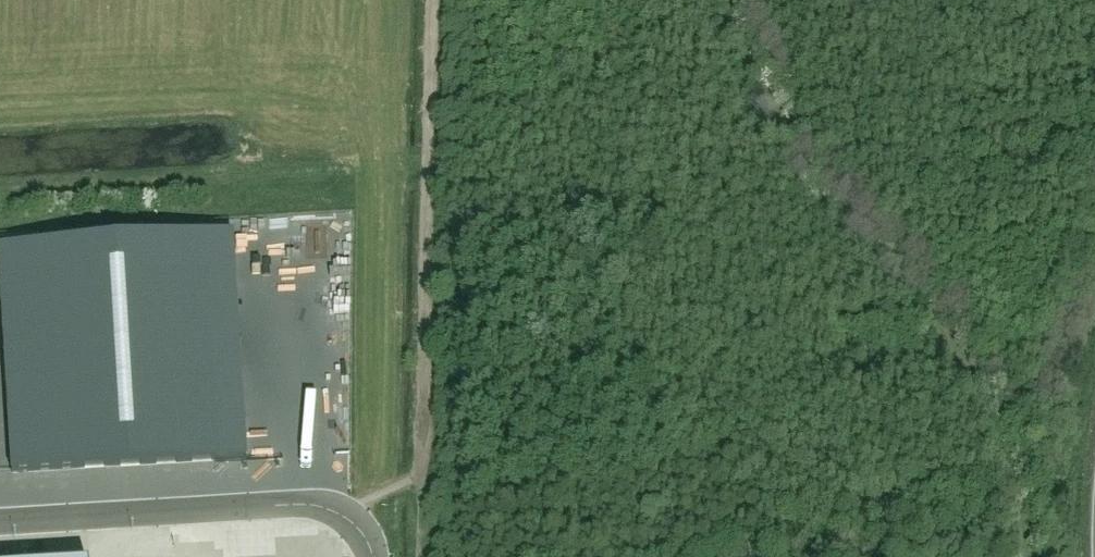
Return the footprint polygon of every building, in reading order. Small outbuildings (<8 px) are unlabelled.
[(220,461),(207,235),(0,248),(0,282),(12,474),(220,461)]
